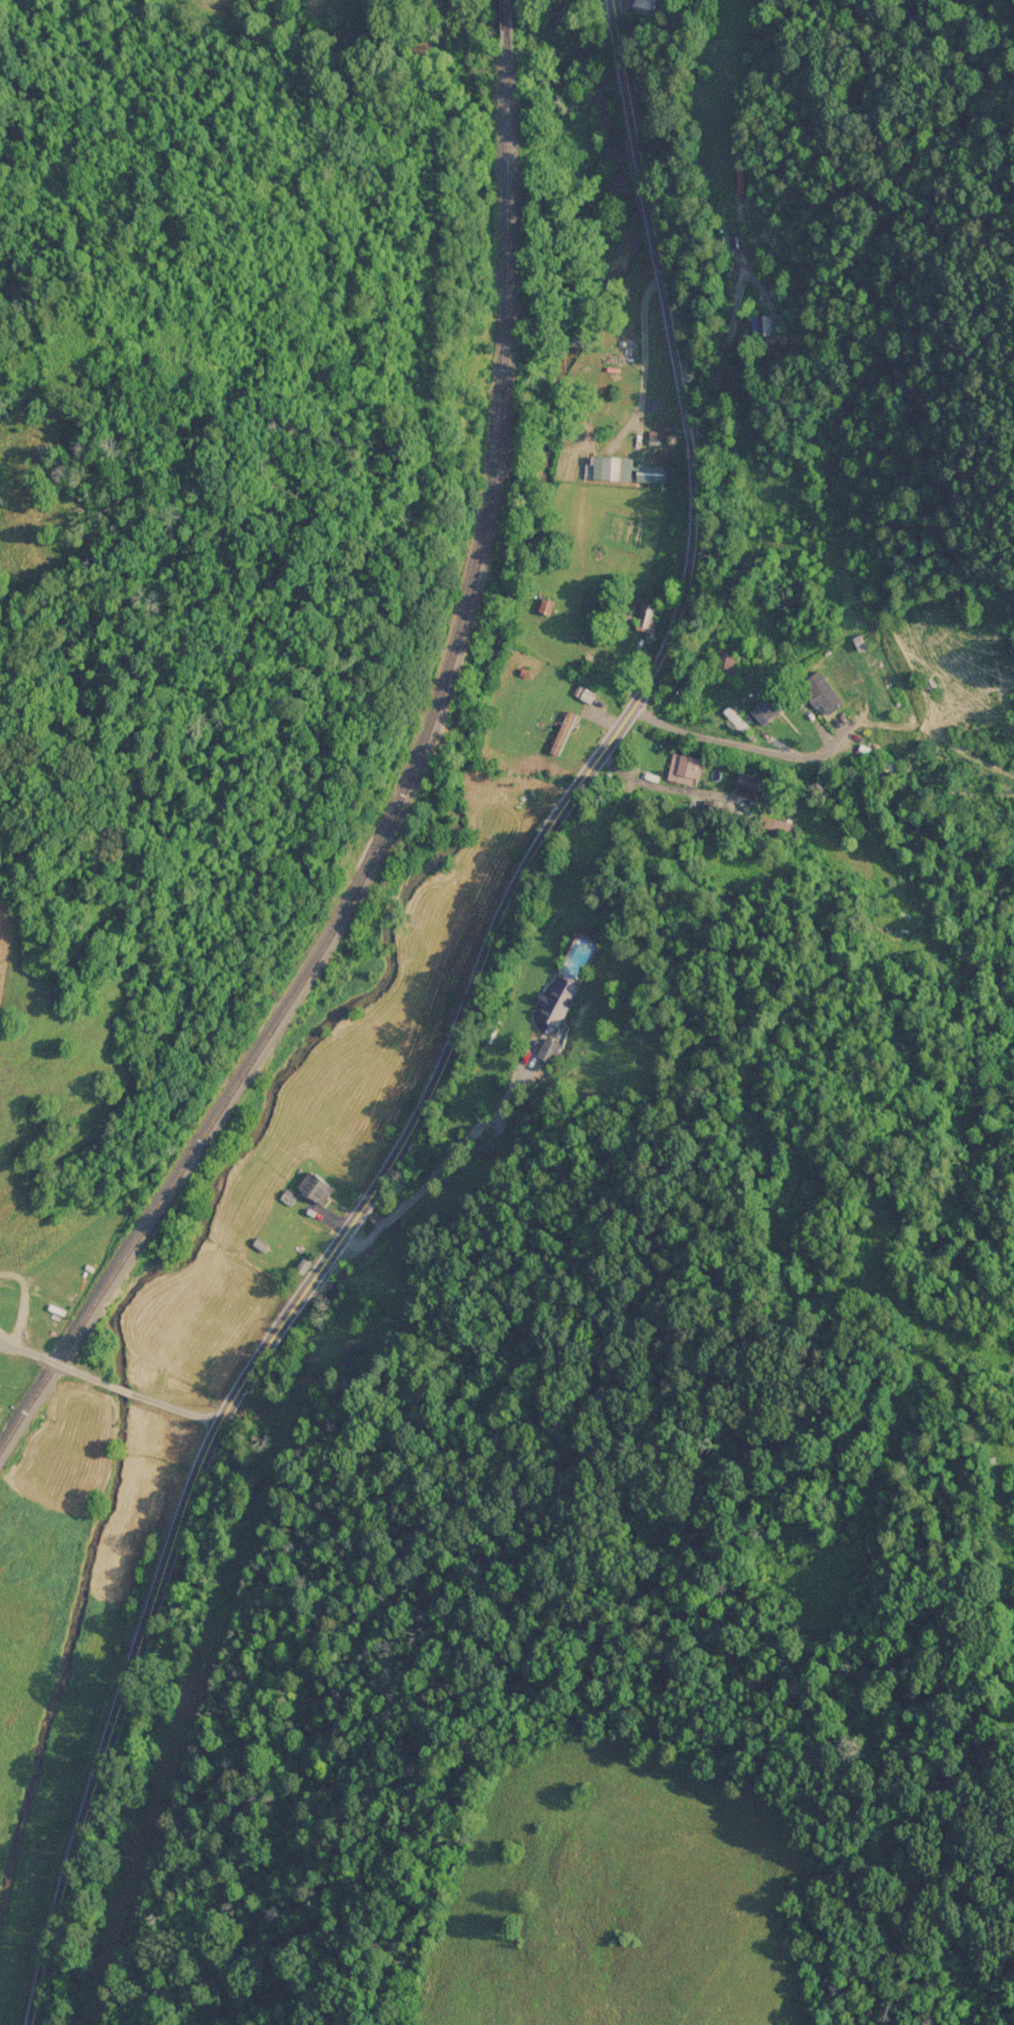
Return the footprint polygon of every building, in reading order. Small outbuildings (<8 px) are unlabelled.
[(758,334),(781,334),(781,313),(758,313),(758,334)] [(662,481),(663,464),(629,463),(629,456),(584,454),(583,479),(662,481)] [(536,609),(548,613),(552,600),(541,596),(536,609)] [(641,627),(658,629),(662,605),(644,603),(641,627)] [(710,669),(733,672),(736,651),(713,648),(710,669)] [(802,694),(809,707),(818,702),(824,713),(840,704),(820,668),(801,679),(808,691),(802,694)] [(758,724),(780,708),(768,692),(746,708),(758,724)] [(750,726),(728,703),(720,711),(741,734),(750,726)] [(546,749),(557,755),(577,714),(566,709),(546,749)] [(696,785),(702,758),(671,751),(665,778),(696,785)] [(730,789),(762,801),(769,781),(738,769),(730,789)] [(792,823),(762,814),(759,824),(789,833),(792,823)] [(333,1184),(308,1171),(297,1192),(322,1204),(333,1184)]
